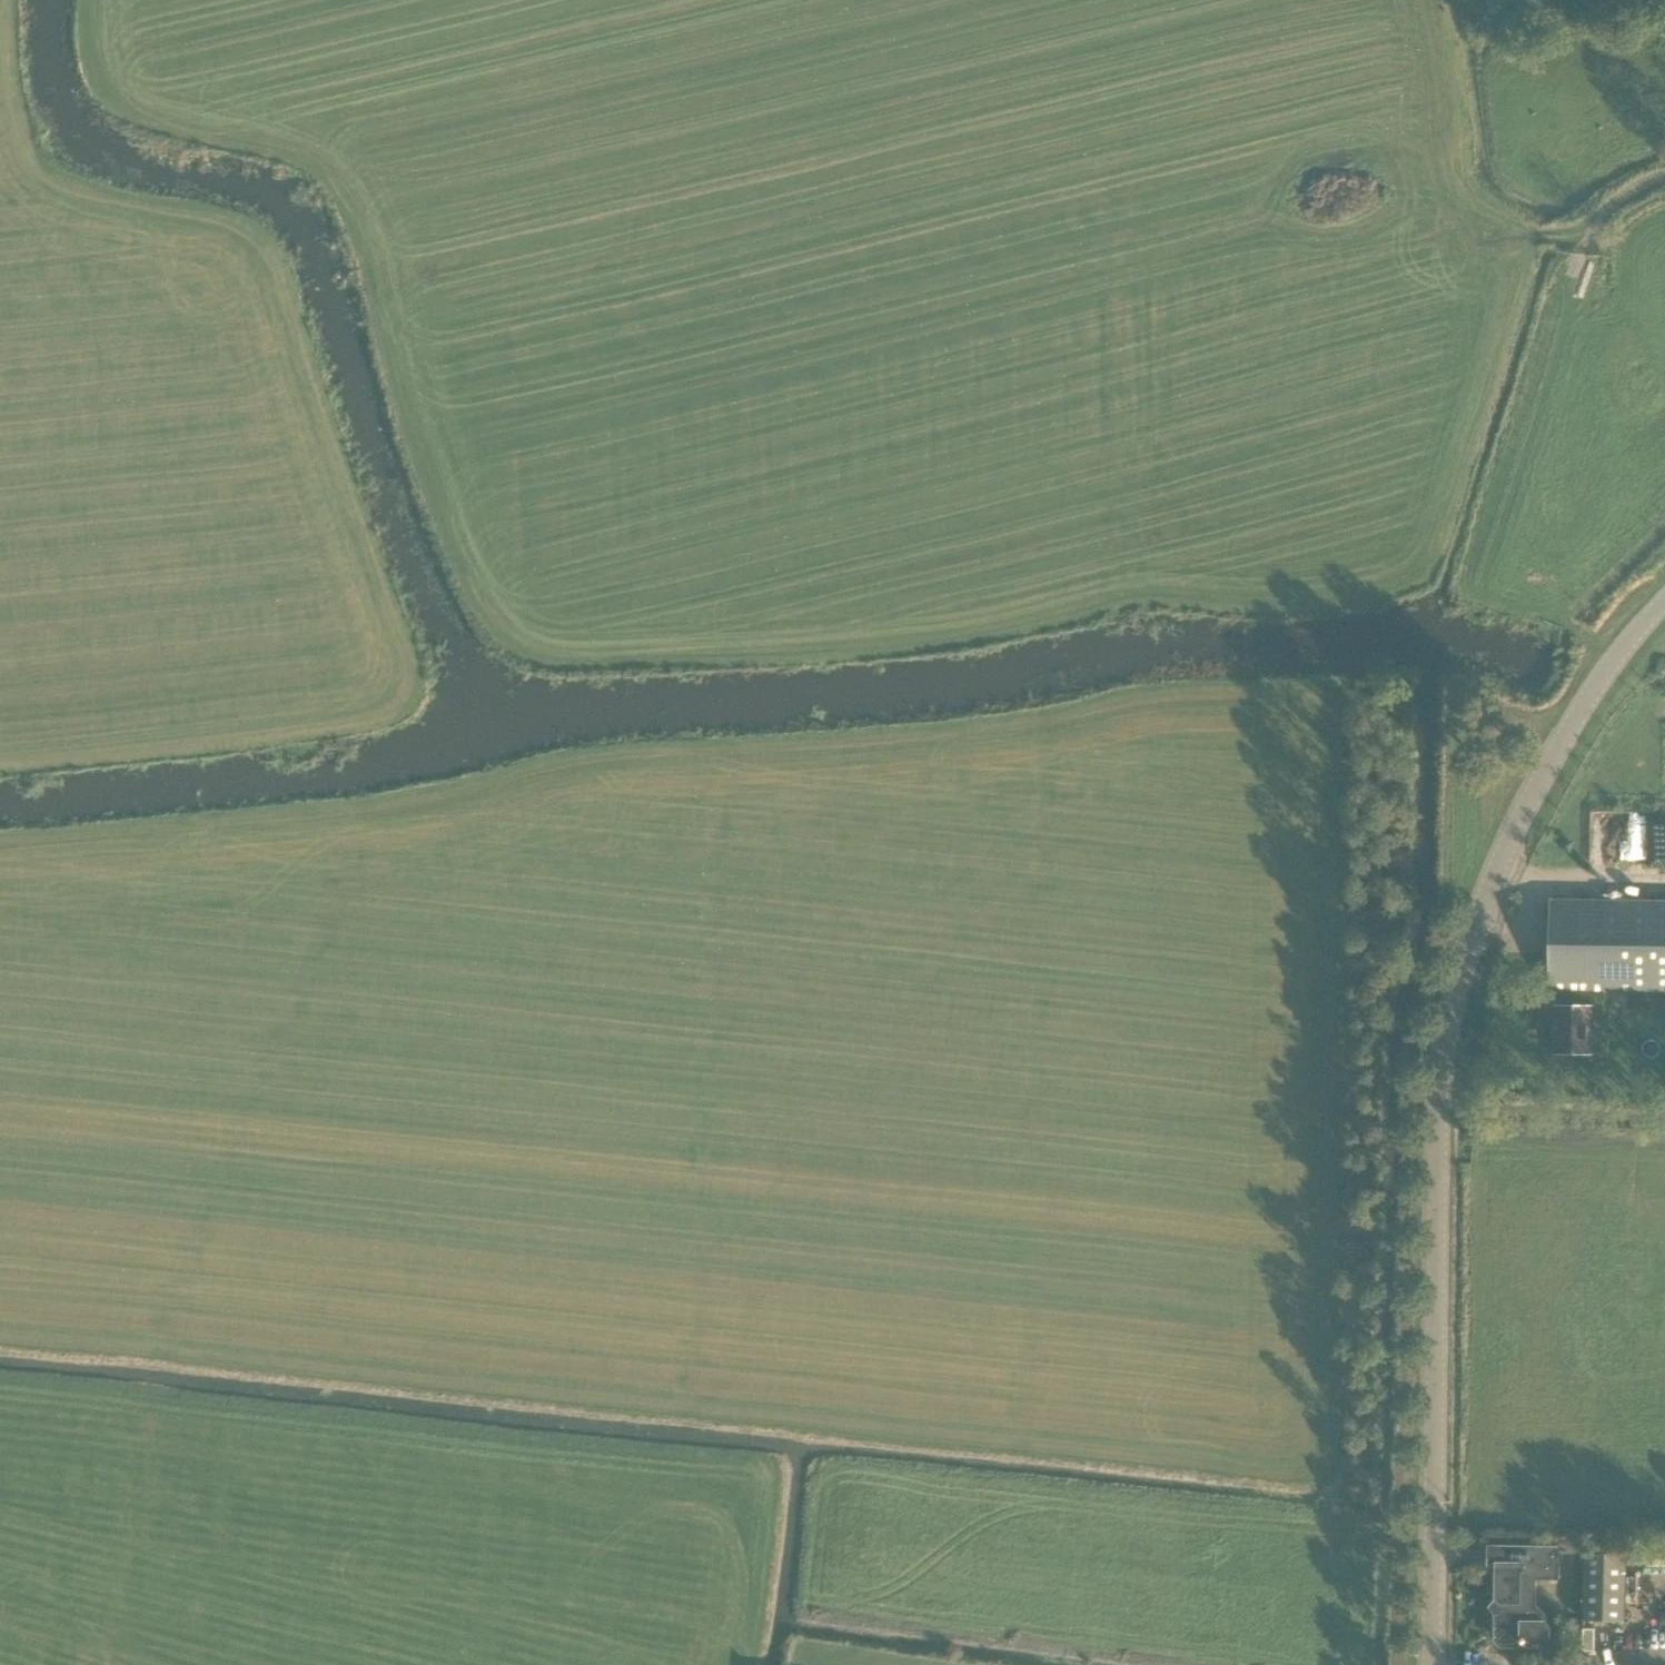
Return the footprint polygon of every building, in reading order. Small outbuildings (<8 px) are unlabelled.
[(1551,989),(1556,989),(1555,1052),(1590,1052),(1590,1050),(1604,1050),(1604,990),(1664,991),(1664,902),(1551,901),(1551,971),(1551,989)] [(1534,1611),(1534,1577),(1559,1577),(1559,1545),(1499,1544),(1498,1640),(1503,1645),(1543,1645),(1548,1640),(1548,1628),(1543,1623),(1543,1616),(1538,1611),(1534,1611)] [(1584,1621),(1625,1621),(1626,1555),(1585,1554),(1584,1621)]
